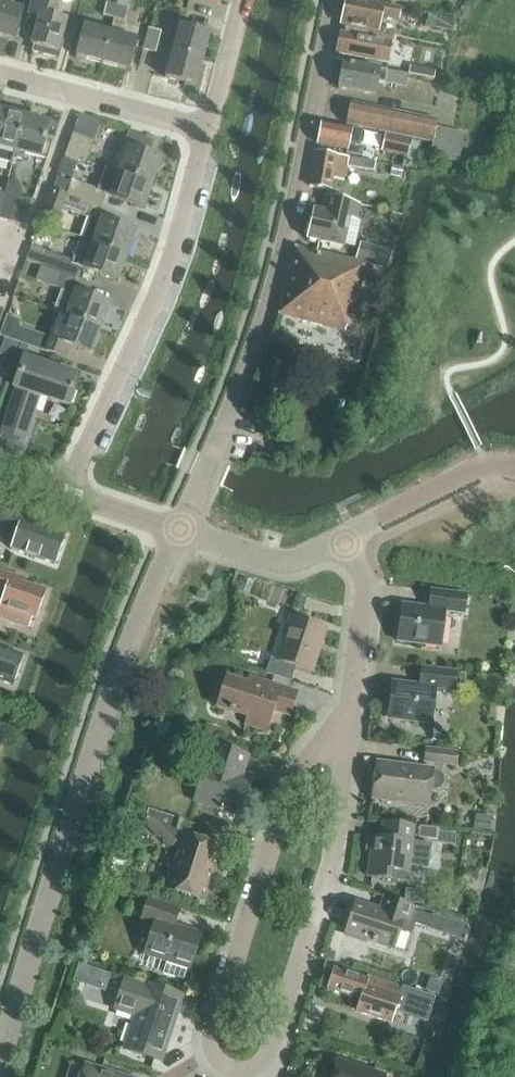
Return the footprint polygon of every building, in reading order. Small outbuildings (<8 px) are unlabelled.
[(31,16),(40,18),(32,46),(60,53),(68,23),(54,19),(59,0),(36,0),(31,16)] [(351,0),(347,0),(342,25),(378,32),(381,15),(399,19),(400,10),(351,0)] [(107,3),(103,16),(114,18),(118,5),(107,3)] [(0,5),(0,37),(17,42),(25,11),(0,5)] [(118,5),(114,18),(125,21),(126,18),(129,8),(128,8),(118,5)] [(451,32),(454,19),(435,15),(432,28),(451,32)] [(112,34),(110,34),(85,27),(77,58),(104,65),(112,34)] [(174,54),(204,61),(211,35),(181,27),(174,54)] [(161,31),(155,30),(149,28),(146,39),(158,42),(161,31)] [(355,35),(340,32),(336,54),(387,64),(392,38),(356,31),(355,35)] [(112,34),(104,65),(130,72),(138,41),(123,37),(112,34)] [(158,42),(146,39),(143,49),(156,52),(158,42)] [(204,61),(174,54),(167,80),(197,88),(204,61)] [(442,59),(428,58),(427,73),(440,74),(442,59)] [(406,88),(409,75),(344,63),(339,90),(375,96),(377,83),(406,88)] [(459,162),(465,133),(436,127),(438,121),(352,103),(347,124),(433,142),(430,156),(459,162)] [(12,152),(16,153),(25,117),(26,112),(0,105),(0,160),(9,163),(12,152)] [(45,140),(49,125),(49,124),(25,117),(16,153),(40,159),(41,157),(47,159),(51,141),(45,140)] [(322,122),(318,143),(347,149),(347,154),(363,157),(364,152),(359,151),(363,130),(322,122)] [(121,175),(152,186),(162,160),(150,156),(155,143),(130,134),(125,149),(130,151),(121,175)] [(401,167),(416,171),(422,142),(386,134),(383,150),(404,154),(401,167)] [(81,160),(89,163),(96,143),(74,135),(65,160),(79,165),(81,160)] [(316,152),(310,187),(332,190),(333,183),(337,184),(338,180),(344,181),(346,168),(370,172),(372,161),(316,152)] [(98,191),(96,190),(72,181),(67,195),(102,208),(106,196),(144,210),(152,186),(121,175),(106,169),(98,191)] [(52,190),(45,210),(59,216),(61,209),(88,219),(80,240),(126,256),(135,233),(105,221),(103,225),(96,223),(102,208),(67,195),(52,190)] [(0,215),(0,219),(12,222),(18,198),(5,195),(0,215)] [(361,204),(326,197),(325,196),(322,211),(313,209),(306,239),(344,248),(351,219),(357,221),(361,204)] [(18,198),(12,222),(25,226),(31,202),(18,198)] [(117,281),(126,257),(126,256),(80,240),(72,262),(32,248),(27,262),(43,268),(76,280),(81,265),(87,268),(86,270),(117,281)] [(361,243),(357,260),(387,267),(391,250),(361,243)] [(296,248),(280,316),(345,332),(350,312),(354,314),(366,265),(296,248)] [(43,268),(38,282),(62,291),(54,312),(60,314),(59,315),(100,330),(109,305),(78,294),(77,296),(71,294),(76,280),(43,268)] [(0,335),(0,336),(46,352),(66,359),(71,346),(92,354),(100,330),(59,315),(52,336),(19,325),(21,319),(7,315),(0,335)] [(6,339),(4,347),(16,351),(19,343),(6,339)] [(40,398),(69,407),(79,378),(26,360),(15,389),(19,391),(4,435),(25,442),(40,398)] [(56,565),(66,537),(35,526),(36,522),(0,510),(0,528),(17,534),(11,550),(56,565)] [(29,630),(32,619),(37,621),(47,592),(15,581),(17,577),(0,572),(0,595),(4,596),(0,607),(0,620),(29,630)] [(301,617),(309,593),(248,574),(244,589),(291,603),(288,613),(301,617)] [(445,611),(464,613),(466,595),(432,590),(430,608),(402,604),(398,641),(440,646),(445,611)] [(296,666),(310,671),(324,628),(292,618),(279,659),(271,657),(266,673),(291,681),(296,666)] [(14,687),(24,658),(0,650),(0,682),(14,687)] [(435,688),(455,691),(457,672),(422,668),(420,685),(393,682),(389,719),(431,724),(435,688)] [(275,704),(292,709),(297,693),(250,677),(247,683),(227,677),(217,706),(229,710),(229,712),(232,713),(233,712),(248,716),(246,724),(267,731),(275,704)] [(196,800),(239,814),(250,780),(241,777),(248,757),(214,746),(196,800)] [(424,763),(455,767),(457,752),(426,748),(424,763)] [(373,800),(428,807),(430,789),(435,789),(437,789),(440,788),(441,786),(442,785),(443,784),(443,783),(444,782),(444,781),(444,779),(443,778),(443,777),(442,775),(440,773),(438,772),(432,771),(432,769),(378,762),(373,800)] [(181,833),(185,821),(149,809),(145,821),(173,847),(178,840),(180,841),(165,888),(202,900),(220,846),(181,833)] [(368,836),(367,851),(371,852),(368,877),(408,882),(410,866),(428,868),(431,844),(413,842),(415,827),(388,823),(386,839),(368,836)] [(421,828),(420,837),(433,838),(434,830),(421,828)] [(391,888),(389,896),(401,900),(404,891),(391,888)] [(404,918),(410,920),(410,921),(429,928),(433,915),(414,909),(415,907),(384,897),(380,909),(356,901),(345,934),(394,949),(404,918)] [(184,979),(187,968),(190,969),(201,934),(174,925),(180,908),(149,899),(142,921),(158,926),(149,956),(166,962),(163,972),(184,979)] [(400,998),(411,1002),(414,991),(368,976),(367,979),(334,968),(327,989),(360,1000),(356,1012),(389,1023),(393,1021),(400,998)] [(126,1049),(160,1060),(181,997),(147,986),(146,988),(126,981),(117,1008),(137,1015),(126,1049)] [(431,1022),(438,1001),(423,996),(416,1017),(431,1022)] [(386,1076),(338,1060),(333,1076),(386,1076)] [(86,1064),(82,1076),(130,1076),(86,1064)]
